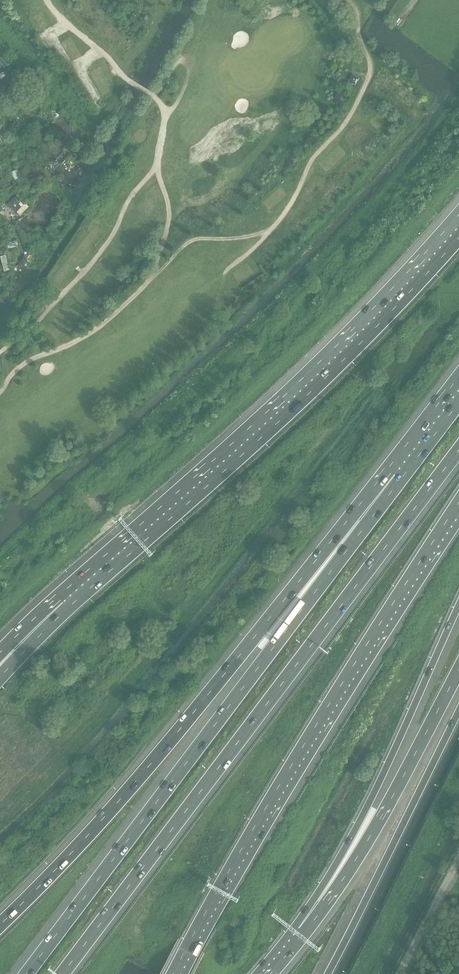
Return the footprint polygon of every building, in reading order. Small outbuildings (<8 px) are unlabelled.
[(359,77),(353,73),(348,80),(355,84),(359,77)]
